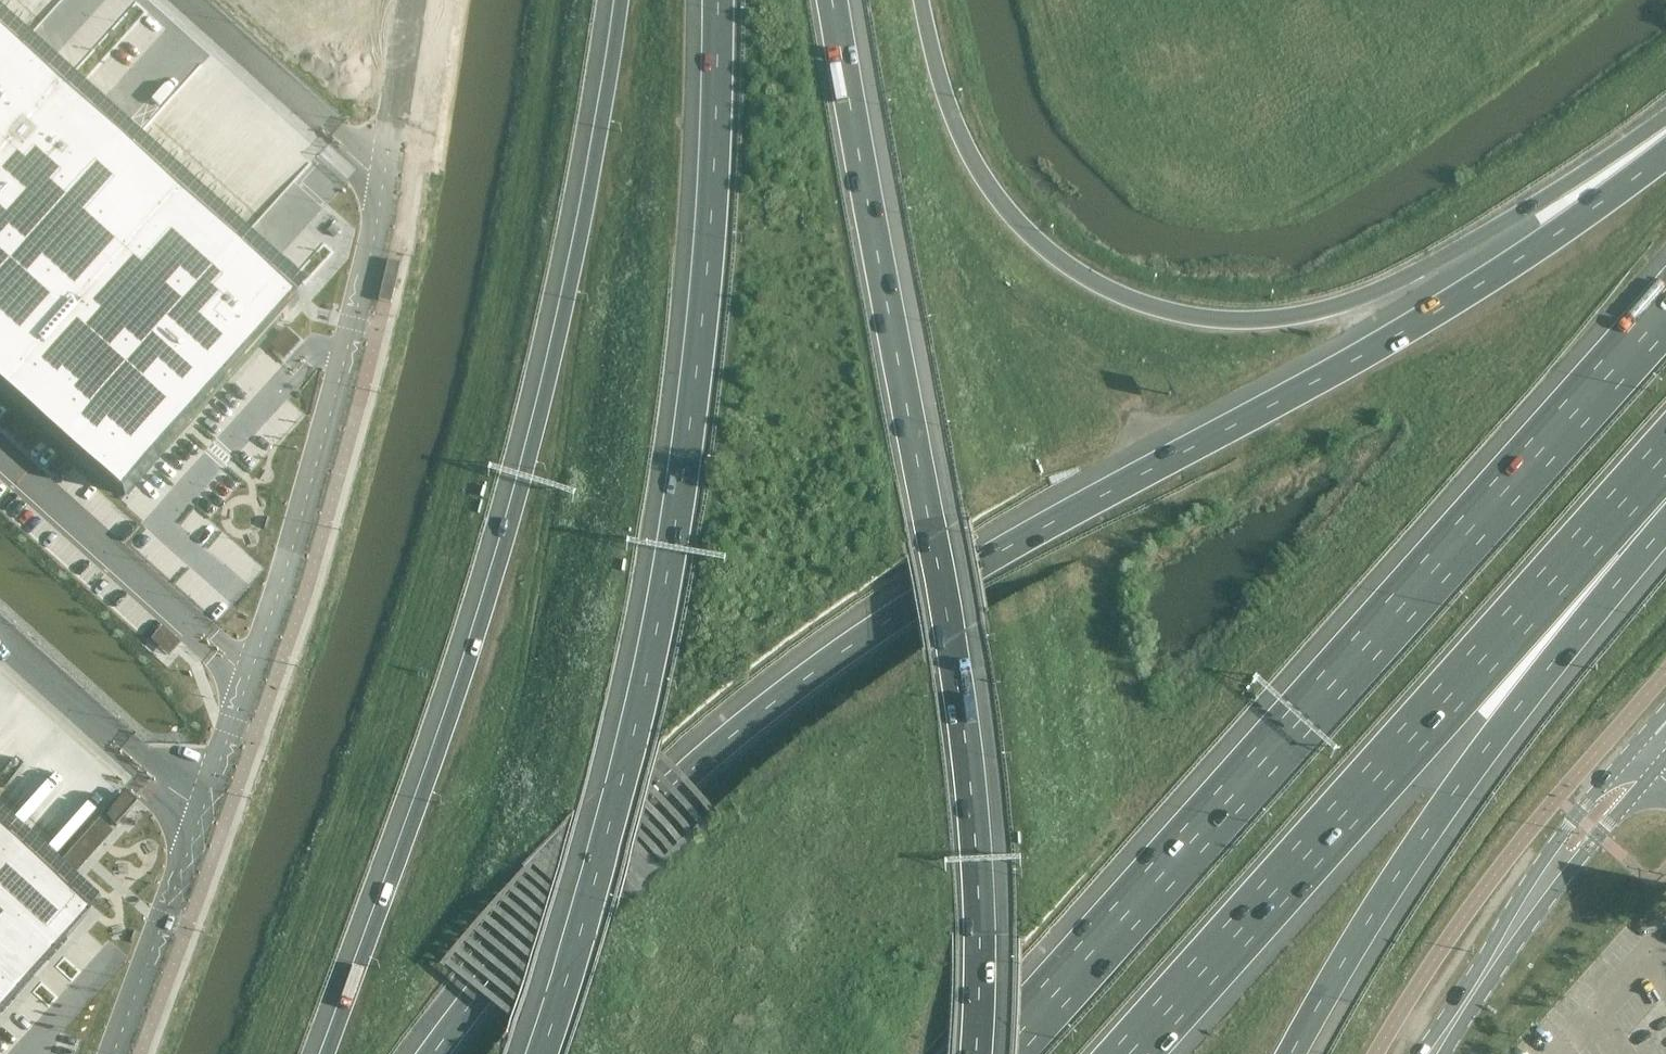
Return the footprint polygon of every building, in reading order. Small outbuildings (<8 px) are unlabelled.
[(260,29),(286,0),(227,0),(260,29)] [(125,494),(283,318),(284,318),(297,304),(296,303),(300,299),(296,296),(297,295),(279,279),(278,279),(258,262),(258,261),(108,127),(88,109),(89,108),(71,92),(70,93),(63,87),(64,86),(46,70),(45,71),(36,63),(36,62),(0,29),(0,381),(125,494)] [(126,816),(134,807),(123,797),(106,816),(117,826),(126,816)] [(0,838),(0,1012),(87,915),(83,912),(84,911),(68,897),(65,895),(8,845),(0,838)]
